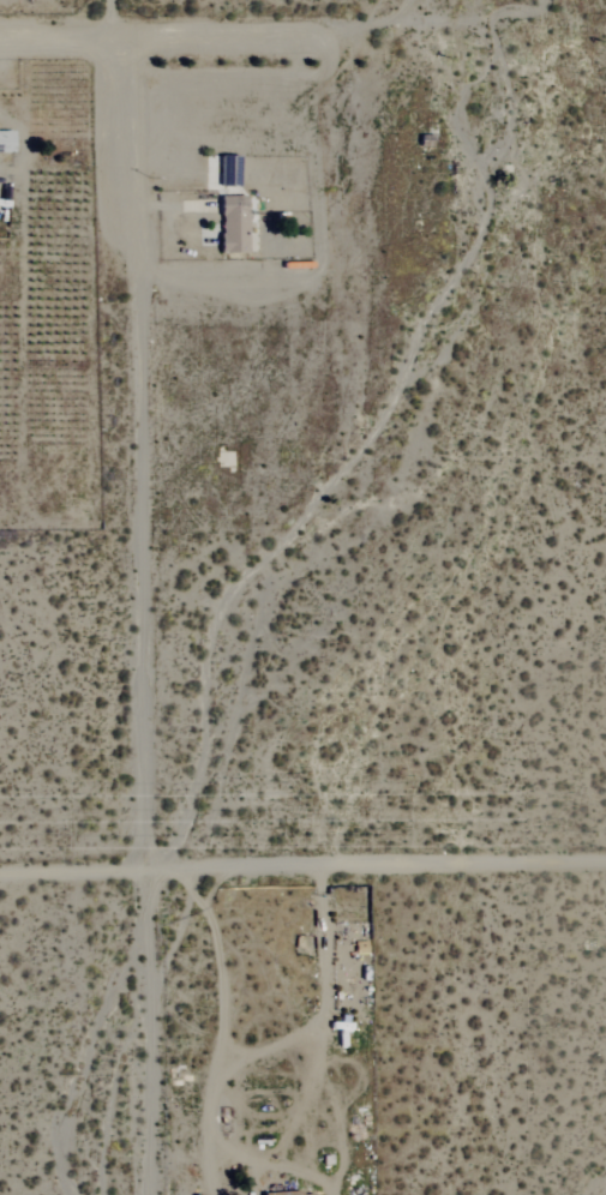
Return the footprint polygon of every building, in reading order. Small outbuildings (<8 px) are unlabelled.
[(247,254),(246,196),(219,196),(220,254),(247,254)]
